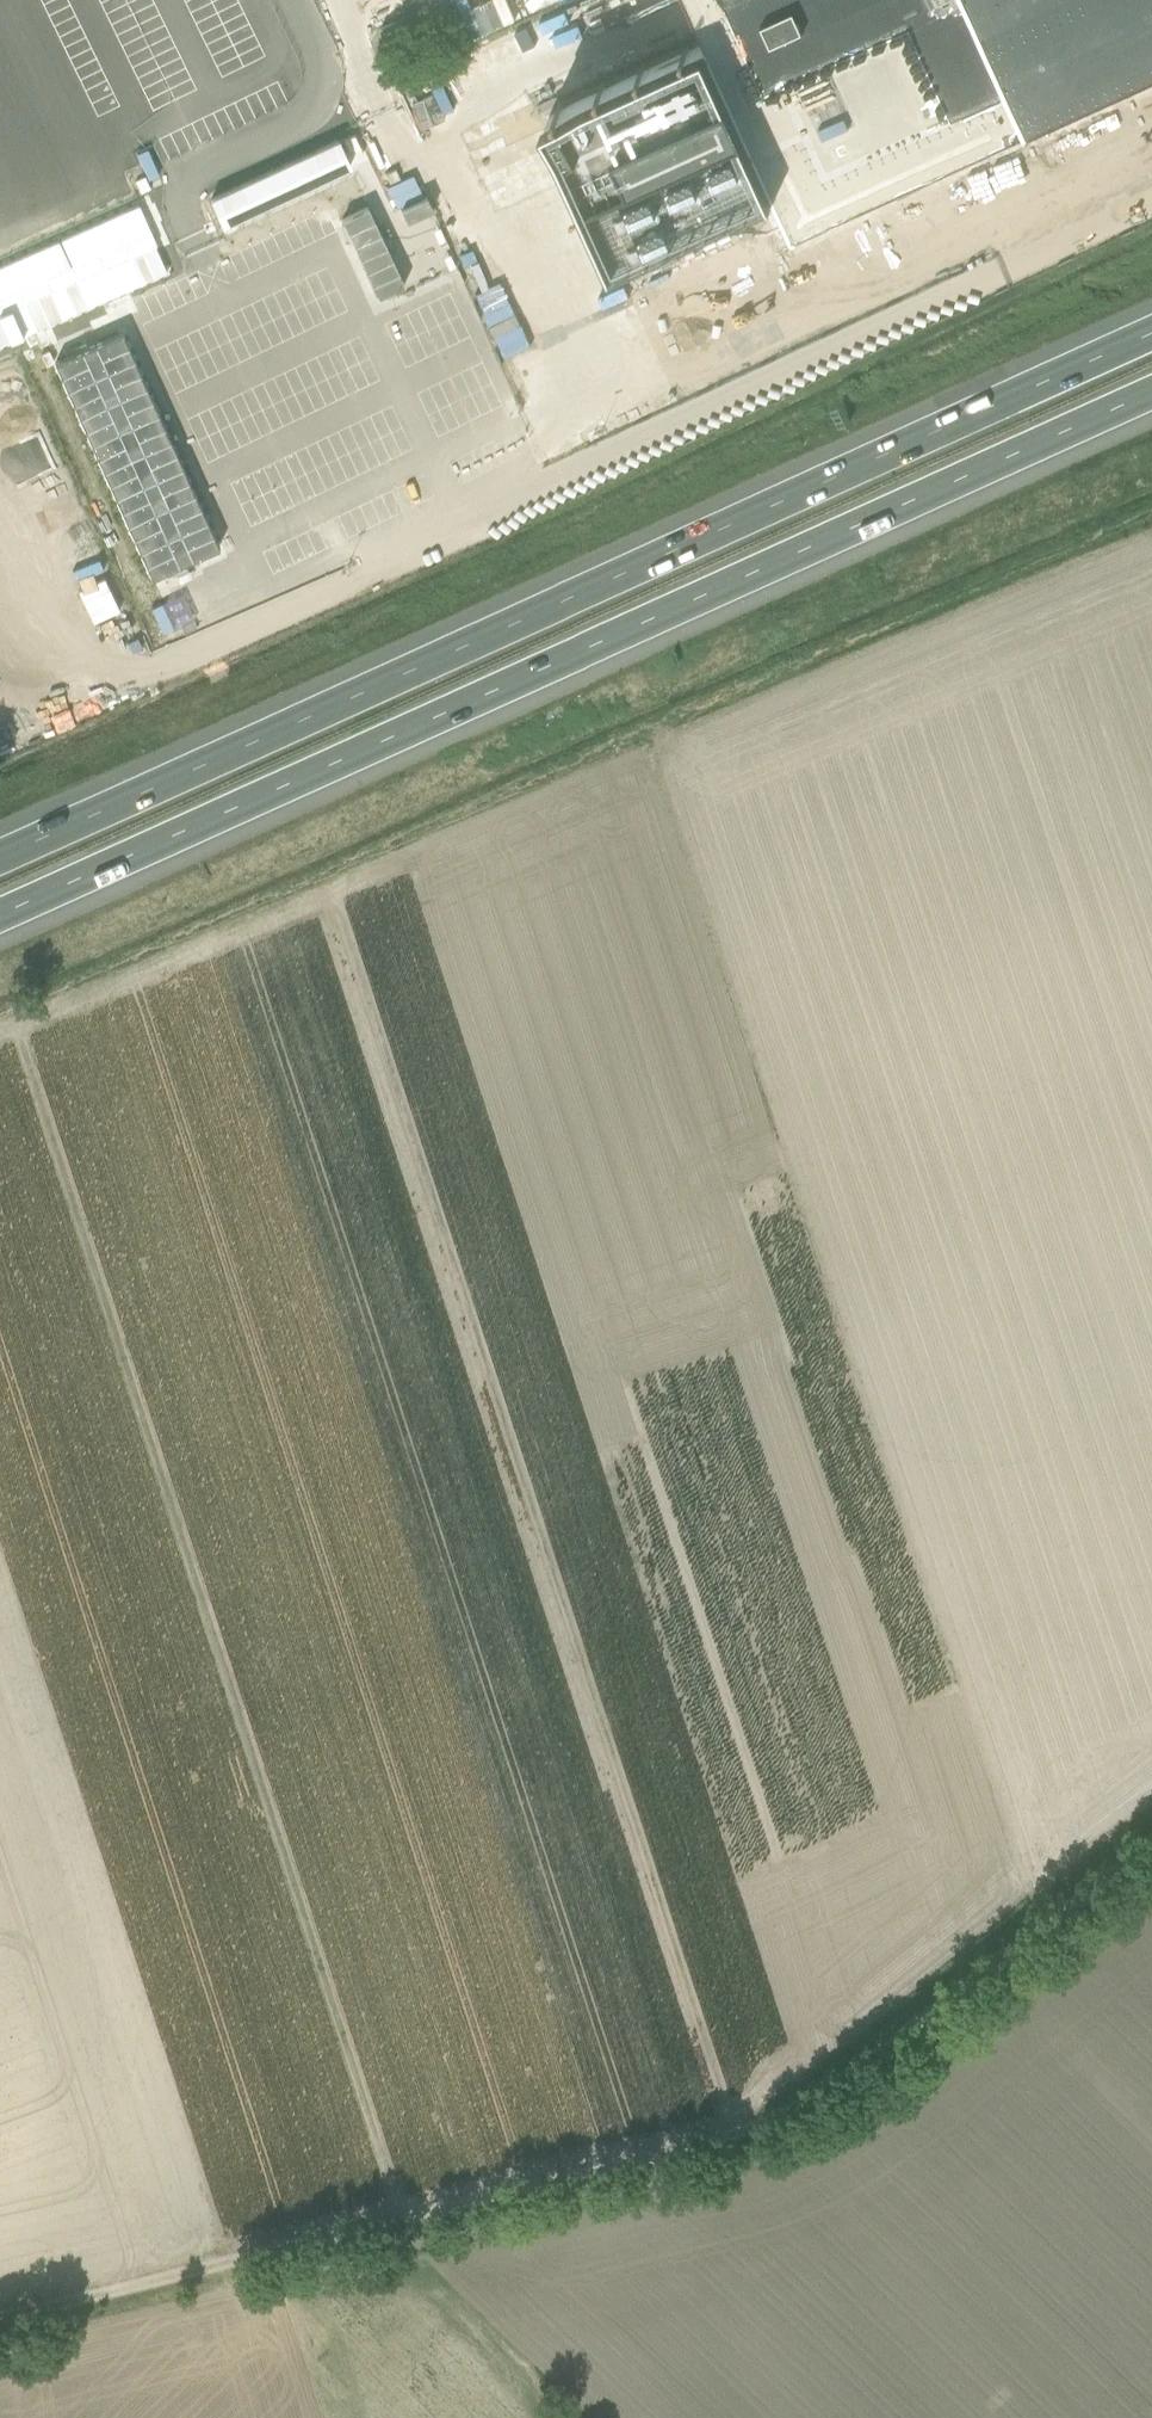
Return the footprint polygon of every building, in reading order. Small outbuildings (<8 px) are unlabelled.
[(544,114),(615,267),(778,191),(797,232),(1151,65),(1151,0),(689,0),(706,38),(544,114)] [(40,253),(33,238),(0,253),(0,272),(40,253)]
